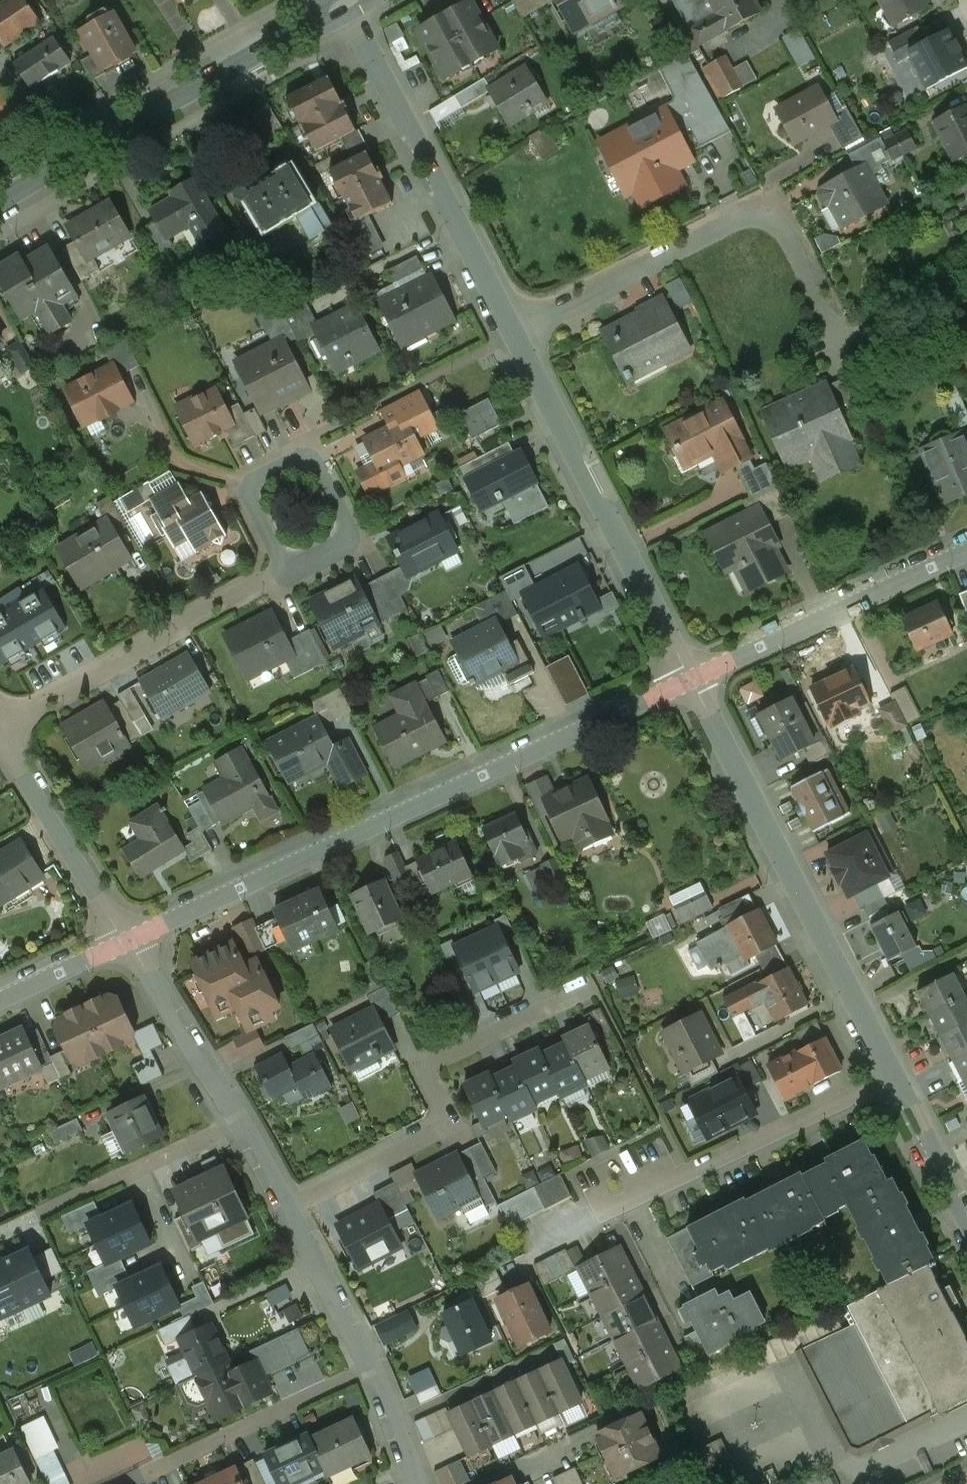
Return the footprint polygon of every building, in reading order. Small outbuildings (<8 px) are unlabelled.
[(25,0),(9,0),(0,6),(0,41),(4,47),(41,23),(25,0)] [(522,19),(555,0),(511,0),(522,19)] [(573,32),(631,0),(555,0),(573,32)] [(687,29),(697,47),(698,47),(761,13),(754,0),(672,0),(687,29)] [(893,26),(923,9),(918,0),(878,0),(893,26)] [(471,2),(419,31),(446,79),(459,71),(458,69),(482,55),(484,58),(497,50),(471,2)] [(113,14),(81,32),(94,55),(103,72),(104,71),(116,65),(120,66),(130,60),(131,56),(135,53),(113,14)] [(800,66),(816,57),(800,27),(783,36),(800,66)] [(687,29),(676,35),(687,55),(688,56),(700,50),(698,47),(697,47),(687,29)] [(966,68),(946,32),(916,49),(936,85),(966,68)] [(71,63),(54,38),(14,65),(31,89),(71,63)] [(905,40),(886,50),(892,61),(893,62),(912,52),(905,40)] [(886,50),(871,58),(877,69),(892,61),(886,50)] [(94,55),(81,62),(94,80),(106,74),(104,71),(103,72),(94,55)] [(688,56),(687,55),(672,63),(690,98),(682,102),(685,107),(666,117),(686,155),(731,132),(688,56)] [(724,55),(702,67),(719,99),(741,87),(724,55)] [(491,90),(488,91),(489,93),(509,126),(534,111),(530,105),(544,97),(527,68),(491,90)] [(328,78),(286,100),(291,111),(294,109),(300,121),(298,122),(301,128),(305,126),(310,137),(308,138),(315,152),(356,131),(347,115),(350,114),(345,103),(342,104),(328,78)] [(485,79),(455,97),(462,109),(489,93),(488,91),(491,90),(485,79)] [(817,88),(777,110),(795,144),(828,125),(835,122),(831,115),(817,88)] [(934,122),(954,162),(966,156),(966,109),(966,106),(934,122)] [(845,107),(831,115),(835,122),(828,125),(842,150),(863,139),(845,107)] [(666,117),(648,127),(645,121),(628,131),(634,143),(611,155),(627,188),(638,182),(646,199),(674,184),(667,169),(673,165),(675,169),(689,162),(686,155),(666,117)] [(531,135),(543,157),(561,148),(549,126),(531,135)] [(358,131),(341,140),(352,159),(368,151),(358,131)] [(907,132),(895,138),(903,154),(916,148),(907,132)] [(880,138),(848,156),(856,170),(864,166),(869,177),(883,170),(881,165),(891,160),(883,144),(880,138)] [(895,138),(883,144),(891,160),(903,154),(895,138)] [(367,153),(329,172),(336,187),(340,185),(345,197),(342,198),(343,200),(345,199),(350,211),(354,209),(358,219),(355,220),(356,222),(392,204),(381,181),(384,179),(379,169),(375,170),(367,153)] [(288,161),(273,170),(276,174),(273,176),(274,176),(248,192),(241,190),(236,195),(237,201),(244,204),(264,237),(297,217),(317,205),(293,164),(290,166),(288,161)] [(856,170),(819,190),(817,196),(822,206),(828,208),(831,206),(844,228),(885,206),(869,177),(864,166),(856,170)] [(224,230),(195,181),(172,195),(174,199),(152,212),(157,222),(167,239),(168,238),(193,224),(204,241),(224,230)] [(110,203),(68,228),(76,242),(87,261),(93,257),(130,236),(110,203)] [(317,205),(297,217),(310,240),(331,228),(317,205)] [(167,239),(157,222),(147,228),(162,253),(173,246),(168,238),(167,239)] [(87,261),(76,242),(63,249),(82,281),(100,270),(93,257),(87,261)] [(23,263),(19,256),(0,268),(0,282),(22,320),(38,311),(52,334),(72,323),(62,306),(77,297),(49,249),(23,263)] [(417,257),(388,272),(394,285),(423,270),(417,257)] [(429,278),(381,303),(400,340),(401,339),(421,329),(424,335),(453,321),(439,292),(437,293),(429,278)] [(663,286),(671,311),(692,304),(684,279),(663,286)] [(662,299),(601,330),(628,381),(688,350),(662,299)] [(305,301),(282,312),(291,331),(296,340),(298,344),(318,334),(314,328),(318,326),(305,301)] [(318,326),(314,328),(318,334),(319,338),(330,358),(334,367),(351,358),(353,363),(378,351),(355,307),(318,326)] [(282,312),(265,321),(275,339),(291,331),(282,312)] [(421,329),(401,339),(408,352),(428,342),(424,335),(421,329)] [(291,331),(275,339),(277,343),(283,340),(285,345),(296,340),(291,331)] [(330,358),(319,338),(311,342),(319,360),(324,361),(330,358)] [(125,339),(105,351),(112,366),(114,365),(120,376),(139,366),(125,339)] [(285,345),(283,340),(277,343),(237,363),(262,412),(296,395),(307,389),(303,381),(285,345)] [(34,366),(21,343),(8,351),(22,373),(34,366)] [(112,366),(66,389),(84,426),(100,418),(102,421),(118,413),(116,410),(132,402),(120,376),(114,365),(112,366)] [(860,376),(837,386),(845,405),(849,412),(873,402),(860,372),(858,373),(860,376)] [(334,414),(314,376),(303,381),(307,389),(296,395),(300,401),(298,404),(308,410),(305,416),(315,423),(334,414)] [(825,386),(765,413),(785,458),(817,444),(827,467),(850,457),(854,464),(856,463),(845,440),(848,439),(835,409),(845,405),(837,386),(827,391),(825,386)] [(216,389),(191,402),(192,404),(178,411),(195,444),(209,437),(209,439),(220,433),(219,431),(223,429),(226,430),(234,426),(226,410),(216,389)] [(958,394),(946,399),(958,429),(966,425),(966,413),(958,394)] [(392,427),(365,441),(377,463),(359,473),(371,496),(405,478),(399,466),(422,454),(415,439),(426,433),(409,399),(394,407),(402,422),(392,427)] [(489,400),(459,415),(472,441),(502,426),(489,400)] [(722,407),(670,434),(668,431),(666,432),(678,456),(674,458),(682,474),(697,466),(695,462),(696,457),(709,450),(714,451),(720,462),(736,468),(740,477),(755,469),(739,439),(741,438),(723,403),(720,404),(722,407)] [(239,404),(226,410),(234,426),(226,430),(234,446),(255,436),(244,414),(239,404)] [(402,422),(394,407),(384,413),(392,427),(402,422)] [(255,408),(244,414),(255,436),(256,437),(267,432),(255,408)] [(922,450),(945,504),(966,495),(966,446),(961,433),(922,450)] [(509,443),(460,468),(466,479),(514,454),(509,443)] [(514,454),(466,479),(479,505),(497,497),(499,501),(502,499),(515,524),(548,507),(526,464),(521,467),(514,454)] [(755,469),(740,477),(751,498),(776,485),(766,464),(755,469)] [(149,482),(119,499),(127,514),(150,500),(150,499),(157,496),(149,482)] [(751,498),(742,503),(748,513),(757,508),(766,526),(789,515),(776,485),(751,498)] [(185,494),(173,501),(166,490),(157,496),(150,499),(150,500),(161,520),(159,521),(174,549),(189,541),(196,554),(227,536),(202,493),(189,500),(185,494)] [(127,527),(110,496),(97,504),(107,521),(108,520),(115,534),(127,527)] [(748,513),(709,533),(728,572),(743,564),(744,568),(746,567),(755,585),(785,570),(774,548),(776,547),(766,526),(757,508),(748,513)] [(439,515),(407,531),(408,532),(392,541),(391,539),(390,540),(397,553),(396,553),(407,576),(442,558),(441,556),(455,549),(456,551),(457,550),(439,515)] [(107,521),(61,548),(83,586),(130,558),(115,534),(108,520),(107,521)] [(524,565),(499,578),(506,591),(512,602),(523,596),(536,589),(524,565)] [(536,589),(523,596),(544,637),(546,636),(545,634),(579,617),(581,622),(586,619),(584,616),(600,608),(579,567),(536,589)] [(391,573),(377,580),(389,603),(401,597),(403,596),(391,573)] [(356,579),(310,603),(333,648),(363,632),(361,627),(377,619),(361,588),(356,579)] [(389,603),(377,580),(361,588),(377,619),(380,625),(408,610),(401,597),(389,603)] [(506,591),(479,605),(489,624),(496,621),(498,625),(518,615),(511,602),(512,602),(506,591)] [(45,592),(13,610),(33,646),(65,627),(45,592)] [(938,603),(902,620),(916,650),(952,633),(938,603)] [(13,610),(0,617),(0,660),(2,664),(33,646),(13,610)] [(287,641),(272,612),(239,629),(240,630),(226,637),(236,657),(246,677),(303,648),(314,669),(327,662),(310,629),(287,641)] [(489,624),(453,643),(459,654),(473,680),(470,682),(470,683),(472,686),(475,684),(475,685),(501,671),(518,663),(509,646),(498,625),(496,621),(489,624)] [(518,663),(501,671),(509,686),(534,673),(518,641),(509,646),(518,663)] [(190,654),(140,683),(161,719),(211,690),(190,654)] [(459,654),(450,659),(449,663),(459,684),(464,686),(468,683),(468,684),(470,683),(470,682),(473,680),(459,654)] [(548,668),(567,706),(589,695),(569,657),(548,668)] [(853,669),(810,690),(826,722),(828,721),(831,727),(860,713),(856,704),(868,698),(861,684),(860,684),(853,669)] [(427,679),(415,685),(425,703),(426,703),(427,703),(449,692),(439,670),(426,677),(427,679)] [(741,686),(747,703),(765,697),(759,680),(741,686)] [(402,715),(375,729),(394,767),(446,741),(427,703),(426,703),(425,703),(415,685),(392,697),(402,715)] [(146,716),(130,689),(118,696),(121,700),(134,723),(146,716)] [(340,689),(323,697),(335,721),(352,712),(340,689)] [(904,689),(891,696),(894,703),(905,724),(919,717),(904,689)] [(791,698),(759,715),(760,716),(771,737),(782,760),(803,750),(814,744),(813,743),(791,698)] [(134,723),(121,700),(106,709),(128,745),(143,737),(134,723)] [(894,703),(881,710),(892,733),(906,726),(905,724),(894,703)] [(106,709),(105,706),(83,720),(81,717),(64,726),(89,768),(128,745),(106,709)] [(771,737),(760,716),(750,721),(761,742),(771,737)] [(316,719),(269,744),(289,783),(333,760),(346,784),(364,775),(347,742),(332,750),(316,719)] [(824,738),(813,743),(814,744),(803,750),(810,765),(832,754),(824,738)] [(249,766),(240,749),(216,762),(226,779),(204,791),(221,822),(253,804),(253,805),(254,804),(268,797),(270,796),(252,765),(249,766)] [(827,770),(822,773),(821,772),(791,788),(800,805),(799,805),(805,816),(805,815),(814,833),(844,817),(844,816),(850,813),(827,770)] [(588,779),(570,788),(569,786),(544,798),(551,813),(563,840),(586,830),(587,833),(587,834),(589,839),(590,838),(592,843),(611,834),(605,821),(607,820),(588,779)] [(541,790),(529,796),(540,818),(551,813),(544,798),(541,790)] [(268,797),(254,804),(262,818),(276,811),(268,797)] [(201,802),(188,808),(199,828),(202,833),(214,826),(201,802)] [(157,806),(135,820),(146,837),(124,851),(141,878),(185,850),(184,848),(157,806)] [(514,813),(482,828),(494,854),(496,853),(516,844),(526,839),(521,828),(514,813)] [(537,854),(524,827),(521,828),(526,839),(516,844),(523,857),(521,858),(523,861),(537,854)] [(199,828),(188,834),(193,843),(184,848),(185,850),(192,862),(212,850),(202,833),(199,828)] [(873,832),(828,855),(835,869),(834,871),(841,885),(843,885),(850,898),(854,896),(878,884),(890,878),(880,858),(884,856),(873,832)] [(457,843),(417,861),(432,893),(472,875),(457,843)] [(516,844),(496,853),(502,866),(521,858),(523,857),(516,844)] [(0,859),(0,904),(12,896),(14,899),(30,889),(29,886),(42,878),(22,846),(0,859)] [(397,853),(386,858),(398,884),(410,879),(404,868),(397,853)] [(555,858),(541,864),(551,885),(565,879),(555,858)] [(432,893),(417,861),(404,868),(410,879),(424,909),(424,910),(437,904),(432,893)] [(382,878),(349,894),(369,934),(402,918),(382,878)] [(701,883),(670,898),(676,911),(707,896),(701,883)] [(878,884),(854,896),(862,911),(864,910),(886,900),(878,884)] [(321,890),(274,912),(276,918),(286,940),(290,948),(338,926),(321,890)] [(707,896),(676,911),(682,923),(713,909),(707,896)] [(886,900),(864,910),(872,925),(893,915),(886,900)] [(758,910),(697,943),(711,969),(717,966),(719,969),(722,967),(720,964),(742,953),(746,961),(757,955),(776,945),(758,910)] [(654,937),(673,929),(666,912),(647,920),(654,937)] [(872,925),(871,926),(889,962),(916,947),(898,912),(893,915),(872,925)] [(276,918),(255,927),(266,950),(286,940),(276,918)] [(475,936),(498,983),(521,972),(498,925),(475,936)] [(452,947),(476,994),(498,983),(475,936),(452,947)] [(244,967),(233,944),(193,963),(214,1010),(215,1010),(218,1017),(237,1008),(245,1024),(279,1007),(257,961),(244,967)] [(776,945),(757,955),(763,967),(782,957),(776,945)] [(783,958),(763,968),(768,978),(788,968),(783,958)] [(768,978),(756,984),(765,1000),(776,1022),(808,1005),(788,968),(768,978)] [(954,974),(918,992),(930,1015),(965,997),(954,974)] [(756,984),(731,998),(739,1014),(743,1012),(765,1000),(756,984)] [(386,987),(368,996),(375,1010),(377,1009),(385,1024),(401,1016),(386,987)] [(88,1007),(81,1010),(80,1007),(67,1013),(68,1016),(59,1021),(56,1027),(72,1062),(86,1055),(90,1062),(123,1047),(120,1039),(132,1034),(134,1033),(118,999),(111,996),(101,1001),(100,997),(87,1004),(88,1007)] [(930,1015),(941,1036),(966,1023),(966,1000),(965,997),(930,1015)] [(375,1010),(333,1031),(353,1071),(394,1050),(382,1026),(385,1024),(377,1009),(375,1010)] [(754,1032),(743,1012),(739,1014),(732,1018),(743,1038),(754,1032)] [(700,1015),(665,1033),(685,1072),(711,1059),(720,1054),(700,1015)] [(817,1023),(797,1033),(798,1035),(789,1039),(794,1048),(803,1044),(803,1045),(823,1035),(817,1023)] [(941,1036),(952,1058),(966,1050),(966,1023),(941,1036)] [(134,1033),(132,1034),(144,1060),(154,1056),(151,1051),(163,1045),(153,1024),(134,1033)] [(313,1024),(286,1038),(293,1051),(320,1037),(313,1024)] [(588,1028),(564,1040),(579,1071),(582,1076),(584,1081),(609,1070),(588,1028)] [(0,1040),(0,1088),(42,1068),(26,1034),(24,1029),(0,1040)] [(50,1057),(37,1029),(26,1034),(42,1068),(53,1063),(50,1057)] [(825,1038),(795,1053),(812,1086),(842,1071),(825,1038)] [(220,1046),(227,1064),(242,1058),(235,1041),(220,1046)] [(566,1044),(540,1057),(558,1093),(561,1099),(586,1086),(584,1081),(582,1076),(579,1071),(566,1044)] [(952,1058),(963,1079),(966,1077),(966,1050),(952,1058)] [(71,1074),(61,1052),(50,1057),(53,1063),(60,1079),(71,1074)] [(538,1052),(513,1063),(515,1068),(533,1105),(558,1093),(540,1057),(538,1052)] [(795,1053),(769,1067),(785,1099),(789,1098),(791,1102),(797,1099),(795,1094),(812,1086),(795,1053)] [(314,1055),(289,1068),(283,1056),(257,1069),(266,1086),(269,1084),(278,1101),(299,1090),(305,1102),(332,1088),(314,1055)] [(154,1056),(144,1060),(132,1066),(142,1088),(164,1078),(154,1056)] [(711,1059),(685,1072),(692,1086),(719,1073),(711,1059)] [(752,1060),(739,1067),(750,1088),(763,1082),(752,1060)] [(515,1068),(489,1080),(507,1116),(510,1122),(536,1110),(533,1105),(515,1068)] [(487,1075),(462,1087),(482,1128),(507,1116),(489,1080),(487,1075)] [(737,1077),(689,1101),(708,1139),(727,1129),(722,1120),(752,1105),(737,1077)] [(143,1099),(106,1117),(113,1132),(117,1130),(127,1151),(160,1136),(143,1099)] [(78,1119),(52,1132),(55,1139),(82,1126),(78,1119)] [(886,1182),(864,1139),(825,1159),(827,1163),(803,1175),(802,1175),(824,1217),(847,1205),(888,1285),(934,1263),(935,1262),(893,1179),(886,1182)] [(497,1177),(481,1143),(469,1149),(487,1182),(497,1177)] [(487,1182),(469,1149),(454,1157),(476,1201),(487,1213),(498,1206),(487,1182)] [(454,1157),(415,1177),(437,1220),(459,1209),(476,1201),(454,1157)] [(246,1217),(224,1169),(176,1193),(187,1215),(197,1236),(199,1235),(224,1222),(226,1226),(246,1217)] [(745,1198),(688,1228),(711,1273),(712,1272),(725,1265),(728,1271),(768,1250),(770,1252),(813,1230),(812,1228),(826,1221),(824,1217),(802,1175),(803,1175),(801,1172),(746,1201),(745,1198)] [(560,1174),(547,1181),(558,1203),(571,1196),(560,1174)] [(558,1203),(547,1181),(534,1187),(534,1188),(546,1209),(558,1203)] [(394,1184),(372,1195),(377,1206),(383,1217),(406,1206),(394,1184)] [(534,1188),(522,1194),(533,1215),(546,1209),(534,1188)] [(533,1215),(522,1194),(511,1200),(522,1221),(533,1215)] [(511,1200),(498,1206),(510,1228),(522,1221),(511,1200)] [(476,1201),(459,1209),(468,1226),(488,1216),(487,1213),(476,1201)] [(95,1202),(77,1211),(85,1228),(90,1226),(90,1225),(103,1219),(95,1202)] [(107,1264),(108,1265),(122,1259),(152,1244),(133,1205),(103,1219),(90,1225),(90,1226),(107,1264)] [(377,1206),(335,1227),(356,1269),(374,1261),(373,1257),(397,1245),(383,1217),(377,1206)] [(77,1211),(63,1217),(71,1235),(85,1228),(77,1211)] [(187,1215),(175,1220),(191,1253),(205,1247),(199,1235),(197,1236),(187,1215)] [(255,1235),(246,1217),(226,1226),(224,1222),(199,1235),(205,1247),(210,1257),(255,1235)] [(711,1273),(688,1228),(667,1238),(692,1287),(714,1276),(712,1272),(711,1273)] [(566,1249),(555,1255),(566,1275),(576,1270),(566,1249)] [(53,1250),(35,1258),(45,1280),(63,1272),(53,1250)] [(619,1250),(581,1269),(593,1292),(631,1273),(619,1250)] [(31,1251),(20,1256),(19,1254),(3,1262),(2,1259),(1,1259),(25,1310),(26,1309),(25,1307),(39,1301),(40,1303),(41,1302),(39,1297),(48,1293),(50,1295),(51,1294),(45,1280),(35,1258),(31,1251)] [(566,1275),(555,1255),(545,1260),(555,1281),(566,1275)] [(0,1261),(0,1320),(0,1321),(2,1320),(1,1318),(12,1313),(12,1316),(13,1315),(13,1313),(23,1308),(24,1310),(25,1310),(1,1259),(0,1260),(1,1261),(0,1261)] [(107,1264),(103,1266),(108,1278),(114,1290),(119,1288),(118,1287),(132,1281),(122,1259),(108,1265),(107,1264)] [(555,1281),(545,1260),(534,1265),(544,1286),(555,1281)] [(884,1288),(883,1287),(878,1290),(878,1291),(847,1306),(857,1325),(870,1351),(909,1427),(931,1416),(931,1417),(966,1398),(966,1341),(950,1308),(959,1303),(950,1286),(941,1291),(935,1277),(940,1275),(934,1263),(884,1288)] [(103,1266),(88,1272),(94,1285),(108,1278),(103,1266)] [(132,1281),(118,1287),(119,1288),(138,1327),(180,1308),(181,1307),(181,1306),(162,1267),(132,1281)] [(496,1269),(475,1279),(484,1298),(505,1288),(496,1269)] [(631,1273),(593,1292),(605,1316),(643,1297),(631,1273)] [(108,1278),(94,1285),(100,1297),(114,1290),(108,1278)] [(191,1316),(215,1304),(205,1282),(193,1288),(198,1298),(181,1306),(181,1307),(180,1308),(185,1319),(191,1316)] [(529,1285),(498,1300),(499,1301),(502,1300),(522,1343),(519,1345),(520,1346),(551,1331),(550,1330),(530,1287),(529,1285)] [(716,1289),(683,1306),(709,1356),(759,1330),(752,1316),(761,1311),(751,1292),(735,1300),(730,1291),(719,1296),(716,1289)] [(643,1297),(605,1316),(617,1340),(655,1320),(643,1297)] [(472,1300),(444,1313),(449,1325),(446,1326),(444,1337),(453,1341),(456,1340),(464,1356),(492,1342),(472,1300)] [(286,1309),(291,1321),(303,1316),(299,1304),(286,1309)] [(834,1311),(758,1346),(768,1367),(798,1353),(844,1331),(834,1311)] [(385,1345),(418,1330),(409,1312),(377,1327),(385,1345)] [(191,1316),(185,1319),(158,1331),(163,1342),(166,1340),(169,1344),(179,1339),(198,1330),(191,1316)] [(655,1320),(617,1340),(629,1363),(667,1344),(655,1320)] [(198,1330),(179,1339),(197,1376),(229,1361),(211,1324),(198,1330)] [(798,1353),(813,1380),(870,1351),(857,1325),(844,1331),(798,1353)] [(281,1337),(250,1352),(255,1362),(257,1362),(263,1376),(294,1362),(281,1337)] [(667,1344),(629,1363),(641,1387),(679,1368),(667,1344)] [(870,1351),(813,1380),(849,1450),(859,1454),(910,1428),(870,1351)] [(197,1376),(179,1385),(188,1404),(199,1408),(209,1403),(216,1419),(271,1393),(263,1376),(257,1362),(255,1362),(250,1352),(229,1361),(197,1376)] [(582,1403),(562,1360),(539,1371),(559,1414),(582,1403)] [(409,1378),(417,1395),(438,1385),(430,1369),(409,1378)] [(539,1371),(516,1382),(537,1424),(559,1414),(539,1371)] [(537,1424),(516,1382),(494,1392),(514,1435),(537,1424)] [(421,1404),(442,1394),(438,1385),(417,1395),(421,1404)] [(514,1435),(494,1392),(472,1403),(492,1445),(514,1435)] [(641,1401),(618,1412),(623,1423),(641,1415),(641,1416),(647,1413),(641,1401)] [(472,1403),(449,1413),(469,1456),(492,1445),(472,1403)] [(446,1434),(436,1413),(426,1417),(435,1438),(446,1434)] [(44,1415),(22,1425),(48,1483),(74,1483),(44,1415)] [(623,1423),(611,1429),(613,1434),(599,1441),(609,1463),(612,1461),(619,1476),(660,1456),(641,1416),(641,1415),(623,1423)] [(426,1417),(415,1422),(424,1443),(435,1438),(426,1417)] [(354,1419),(311,1439),(326,1472),(328,1476),(371,1455),(354,1419)] [(265,1454),(279,1483),(292,1483),(322,1469),(324,1473),(326,1472),(311,1439),(308,1434),(265,1454)] [(711,1464),(731,1455),(723,1439),(703,1448),(711,1464)] [(0,1459),(0,1483),(29,1483),(14,1452),(0,1459)] [(436,1469),(442,1483),(463,1483),(472,1480),(463,1458),(436,1469)] [(242,1467),(250,1483),(265,1483),(254,1461),(242,1467)] [(201,1483),(243,1483),(235,1468),(201,1483)] [(554,1478),(557,1483),(583,1483),(575,1468),(554,1478)]
